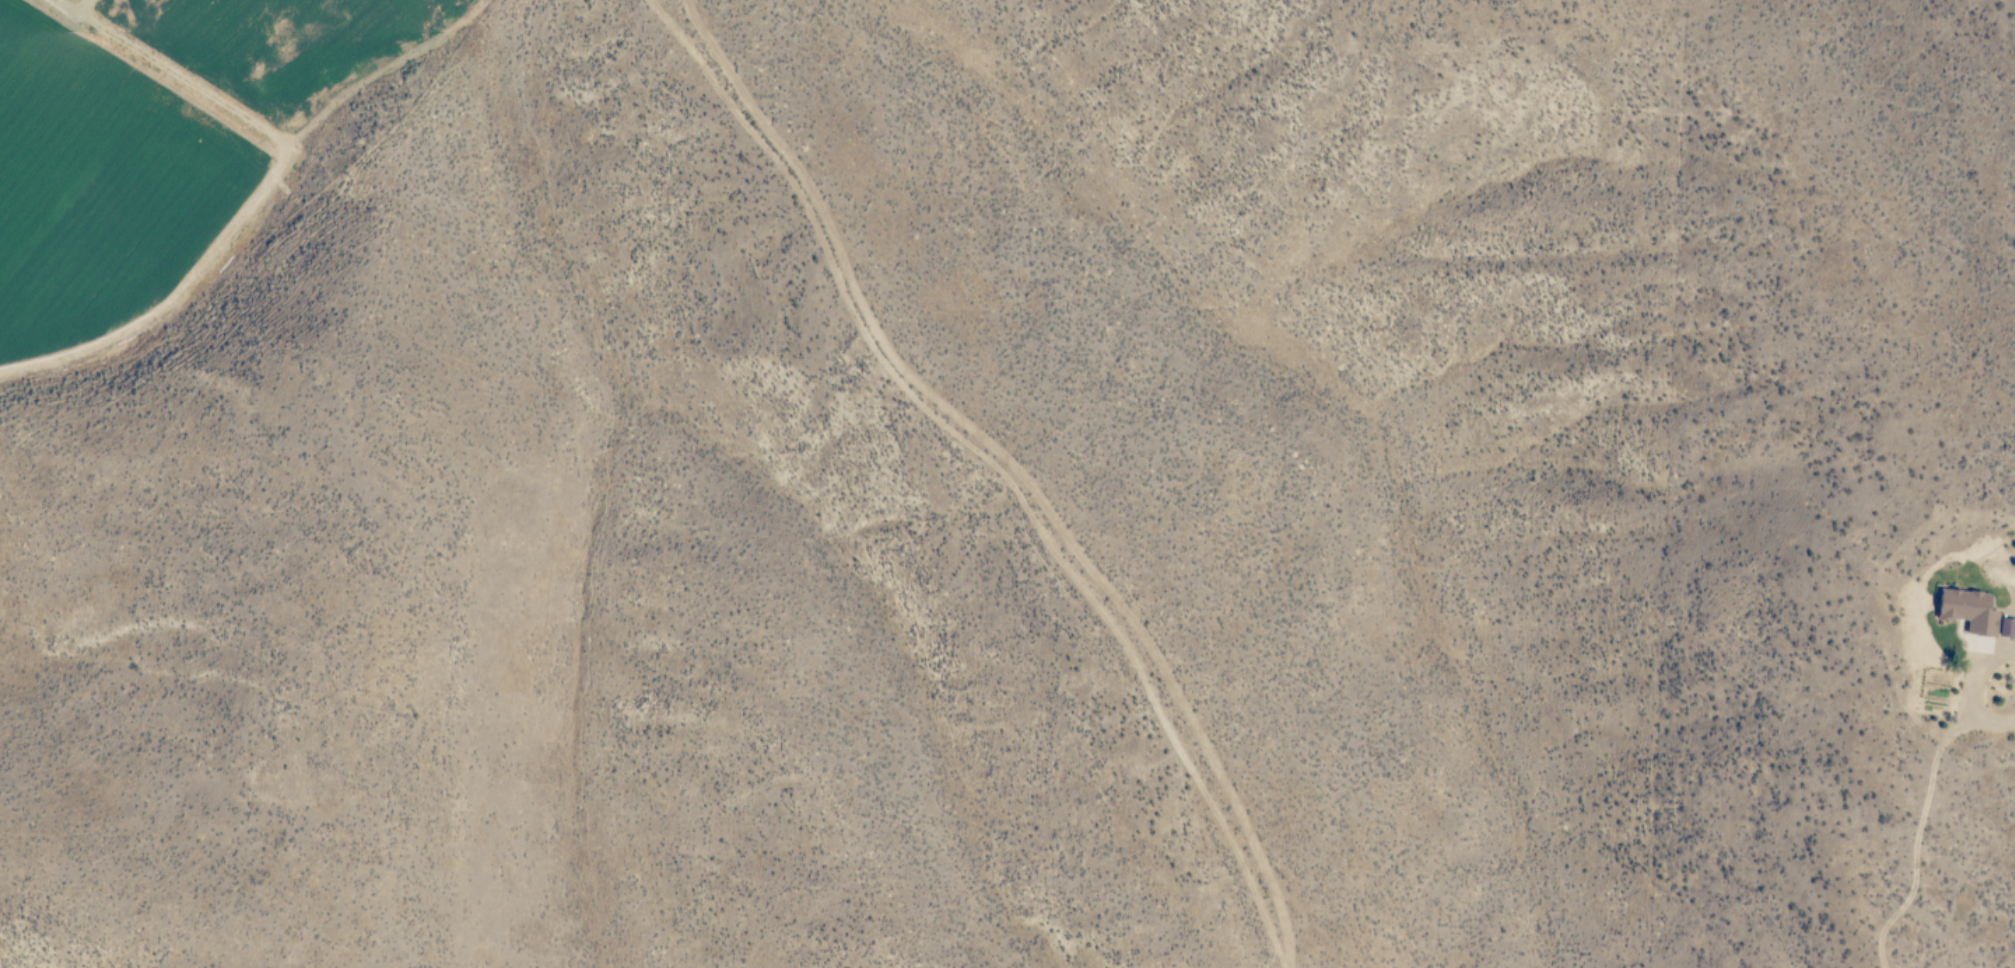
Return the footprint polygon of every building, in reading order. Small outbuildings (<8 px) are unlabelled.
[(1995,638),(1998,612),(1989,612),(1990,594),(1940,590),(1937,620),(1967,622),(1966,636),(1995,638)]
